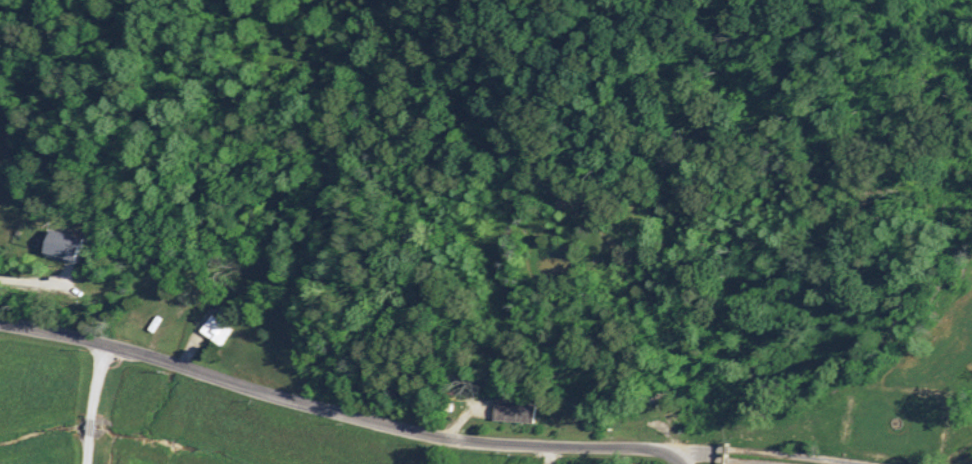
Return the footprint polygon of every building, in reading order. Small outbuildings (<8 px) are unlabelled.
[(233,328),(212,313),(198,332),(220,347),(233,328)] [(489,418),(532,421),(533,403),(490,400),(489,418)]
